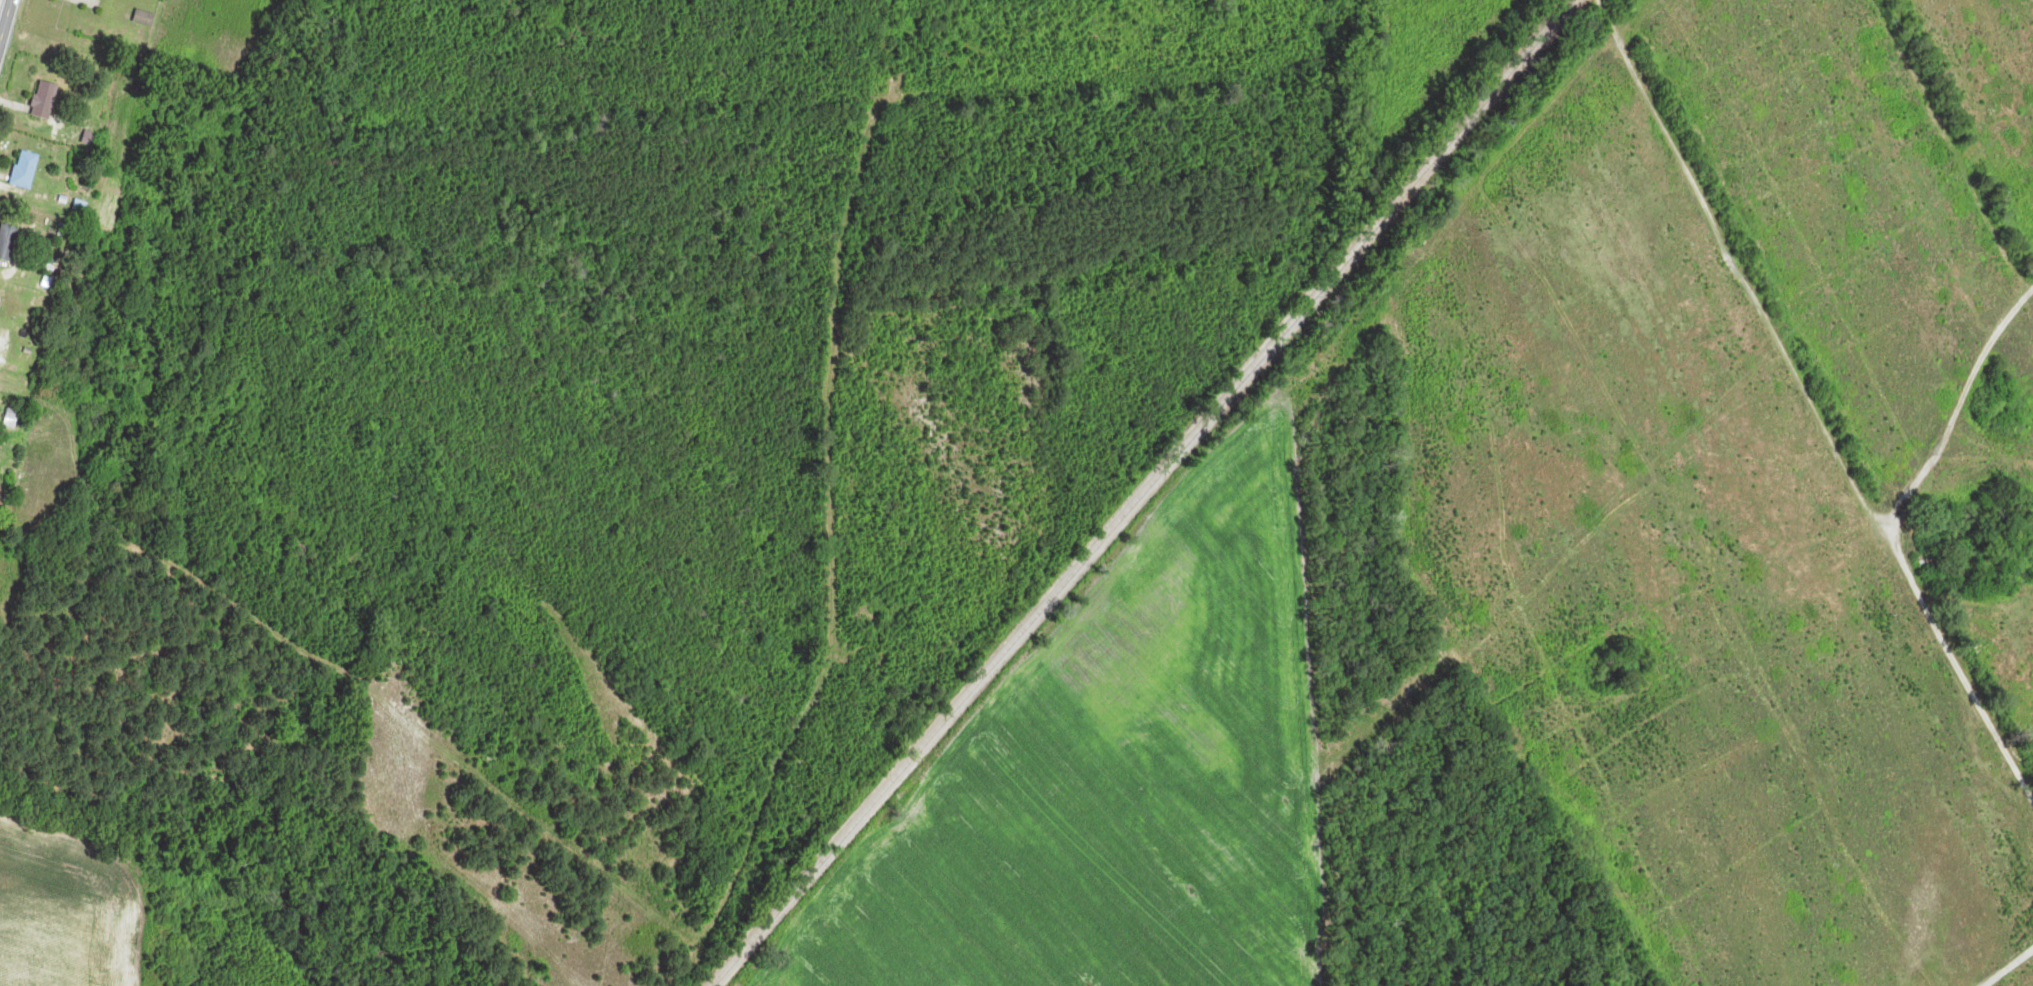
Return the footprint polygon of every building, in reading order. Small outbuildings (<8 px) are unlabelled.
[(36,118),(55,118),(56,83),(37,83),(36,118)] [(42,157),(23,151),(12,185),(31,191),(42,157)] [(20,229),(2,224),(0,233),(0,260),(11,263),(20,229)] [(19,414),(11,411),(6,426),(14,428),(19,414)]
